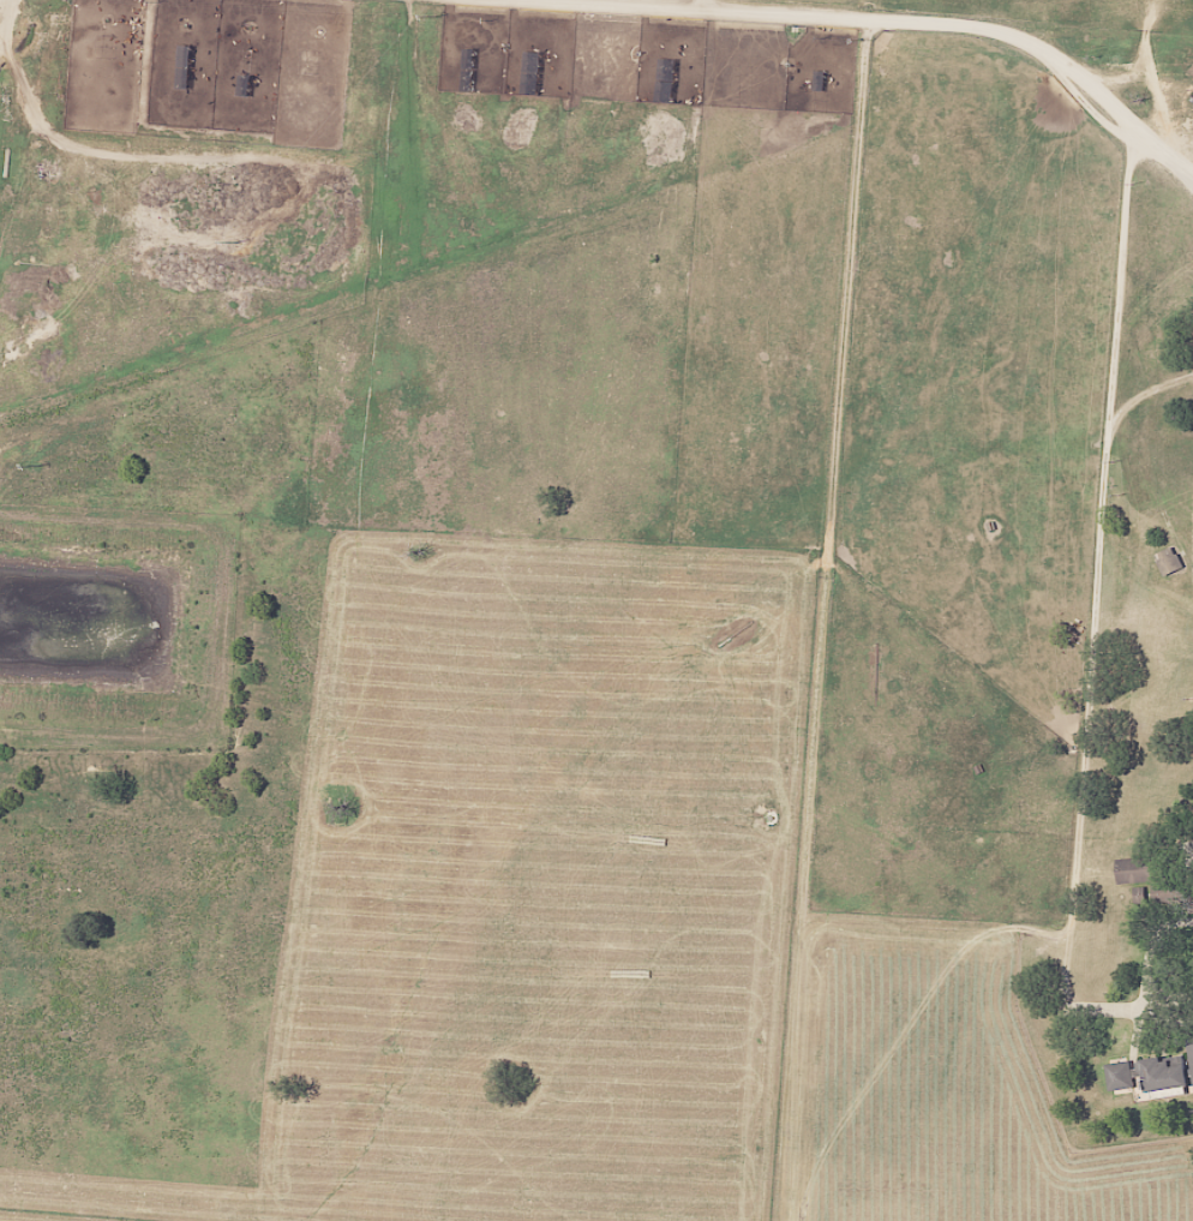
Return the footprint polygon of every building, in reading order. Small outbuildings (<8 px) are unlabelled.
[(537,73),(540,52),(527,51),(524,71),(537,73)] [(1183,567),(1174,547),(1155,555),(1164,575),(1183,567)] [(1117,884),(1158,884),(1158,860),(1117,860),(1117,884)] [(1186,1088),(1183,1056),(1132,1062),(1105,1065),(1108,1091),(1133,1088),(1133,1080),(1142,1079),(1144,1093),(1186,1088)]
